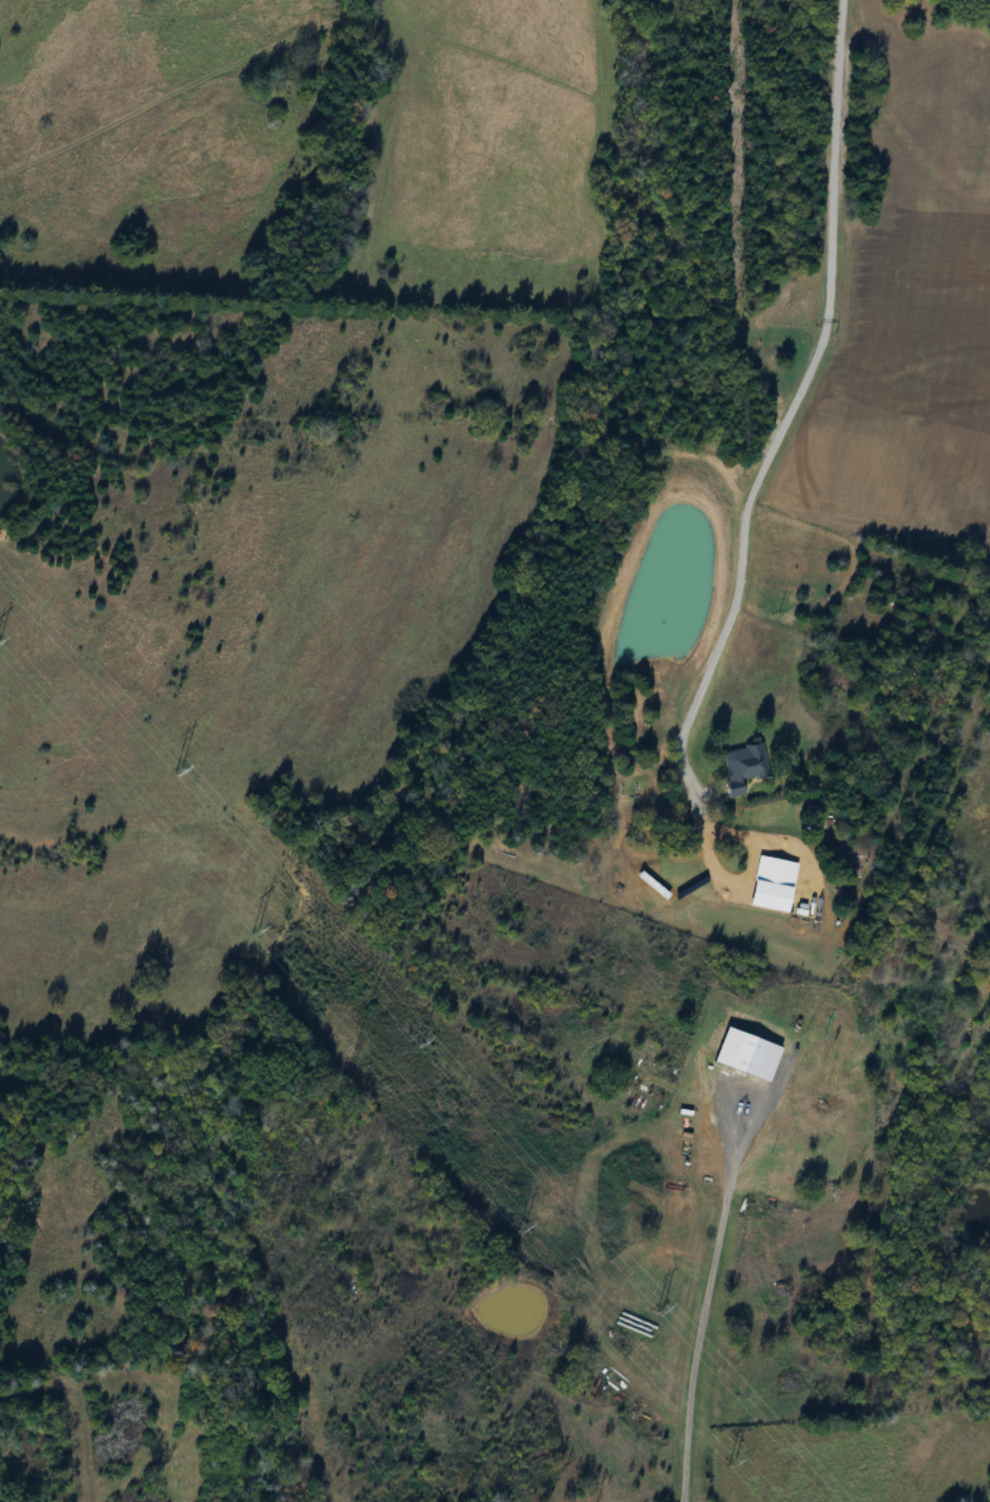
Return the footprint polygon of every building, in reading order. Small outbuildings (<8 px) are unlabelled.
[(759,744),(717,753),(726,798),(742,795),(739,781),(765,776),(759,744)] [(795,864),(765,858),(760,883),(790,889),(795,864)] [(752,1077),(765,1042),(740,1033),(727,1068),(752,1077)]
